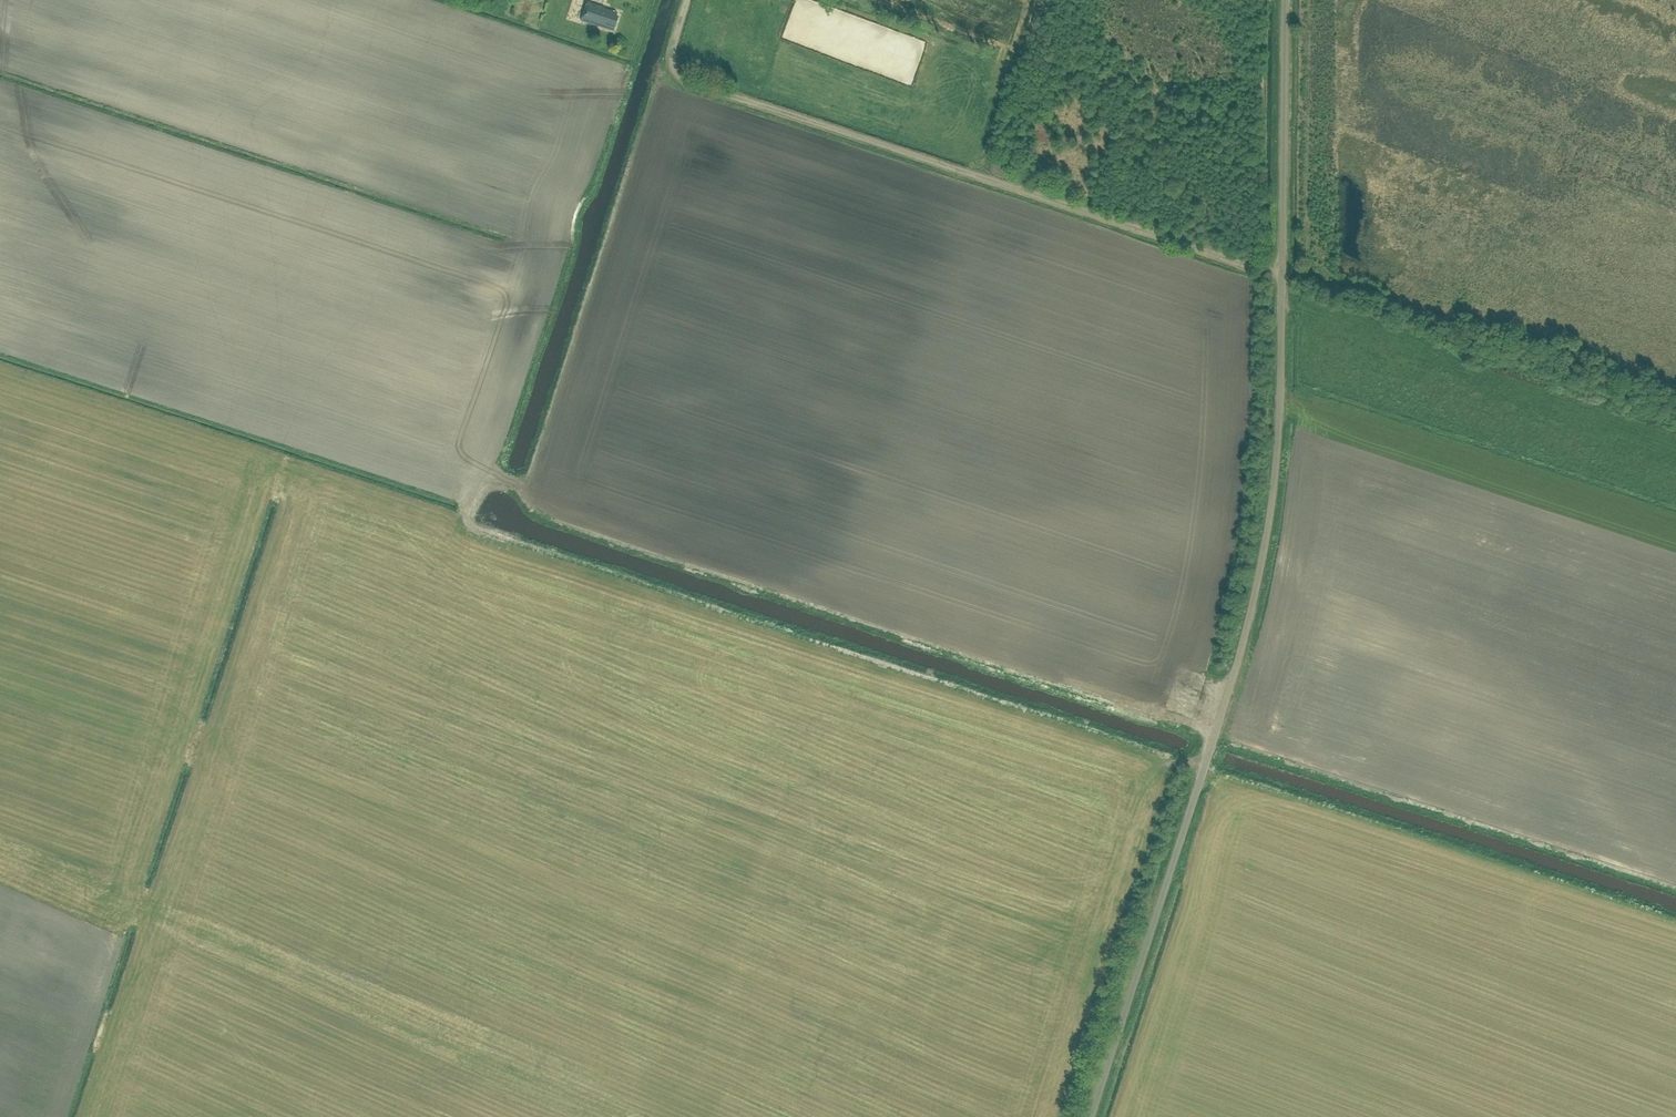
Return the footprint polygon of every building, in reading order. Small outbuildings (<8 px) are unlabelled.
[(536,1),(532,0),(521,0),(517,17),(531,20),(536,1)] [(613,31),(618,17),(616,16),(617,13),(603,9),(604,8),(587,2),(581,21),(613,31)]
